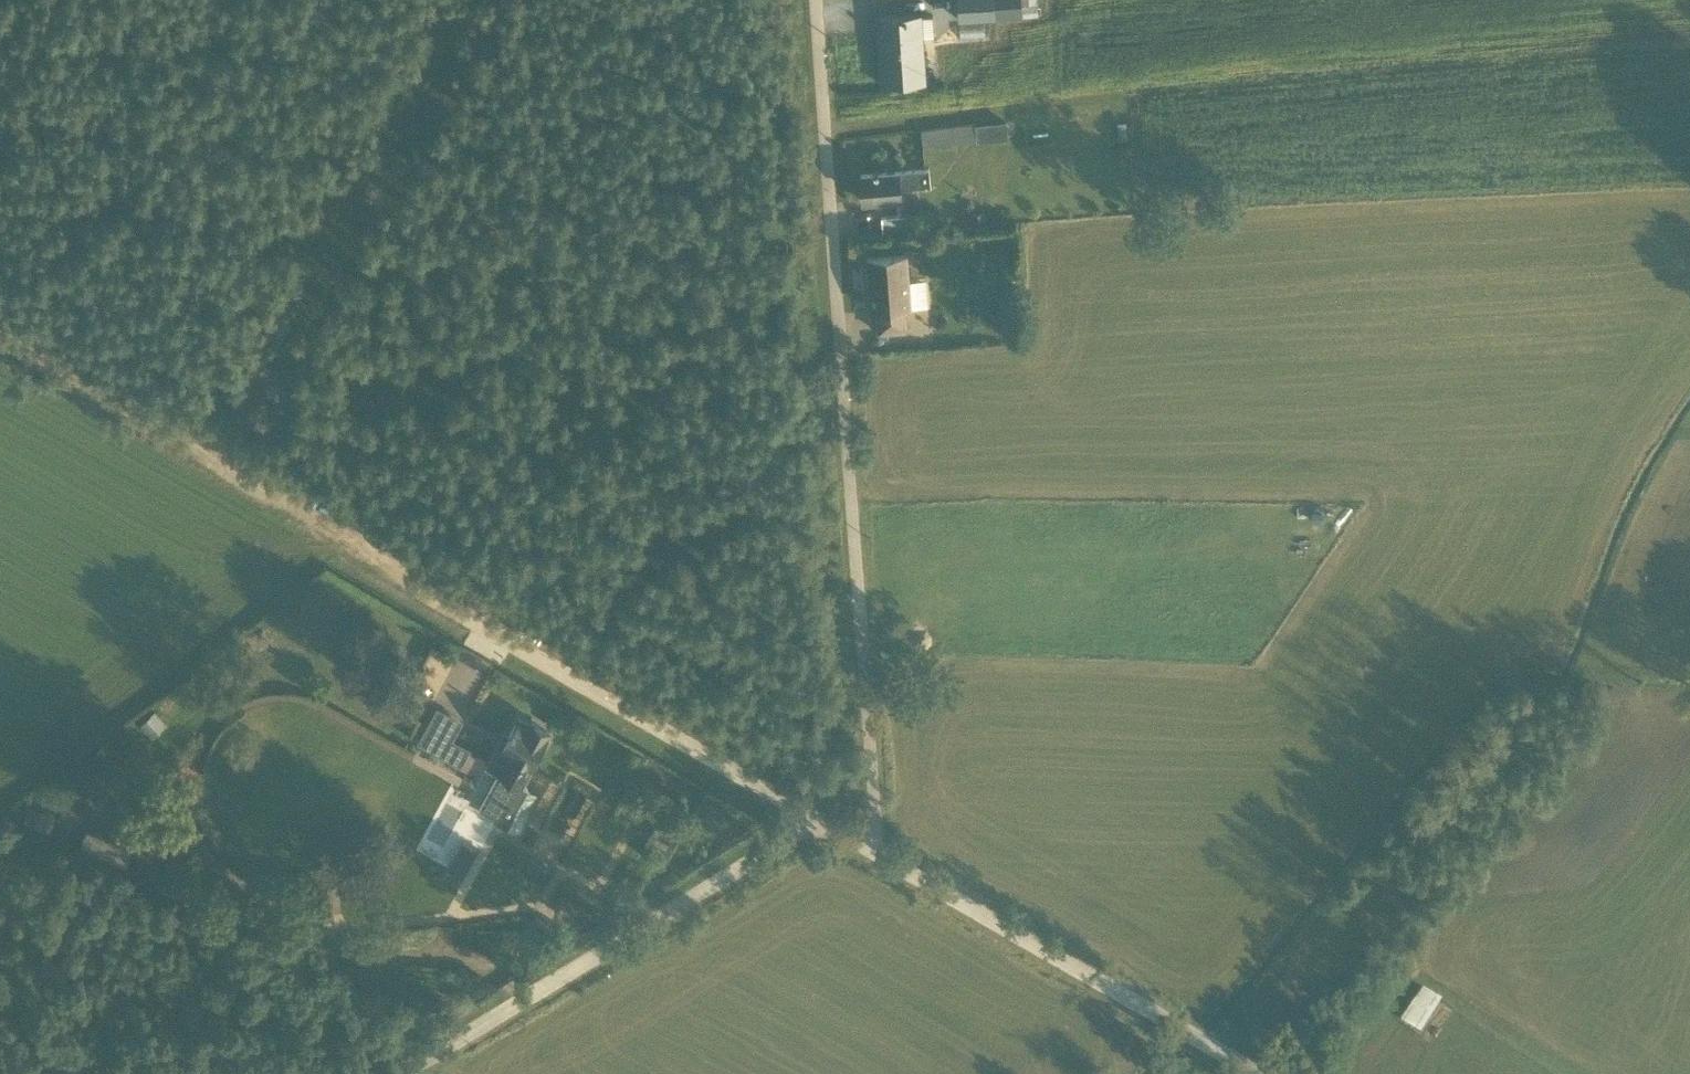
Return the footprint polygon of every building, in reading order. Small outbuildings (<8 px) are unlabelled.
[(957,19),(1049,14),(1048,0),(956,0),(957,19)] [(1061,14),(1082,13),(1081,0),(1061,0),(1061,14)] [(930,16),(878,18),(880,84),(925,83),(923,36),(931,36),(930,16)] [(1018,118),(925,129),(927,146),(975,141),(975,146),(1020,141),(1018,118)] [(927,168),(860,173),(862,201),(896,198),(897,214),(880,216),(881,234),(907,232),(906,212),(921,211),(919,187),(929,186),(927,168)] [(907,255),(867,259),(872,318),(877,317),(878,333),(908,330),(907,314),(912,313),(907,255)] [(456,688),(474,697),(493,660),(442,634),(413,691),(446,707),(456,688)] [(462,718),(437,705),(423,731),(448,744),(462,718)] [(497,773),(476,809),(508,827),(529,789),(521,785),(548,737),(520,721),(512,734),(503,729),(483,765),(497,773)] [(1422,984),(1398,1018),(1417,1031),(1441,997),(1422,984)]
